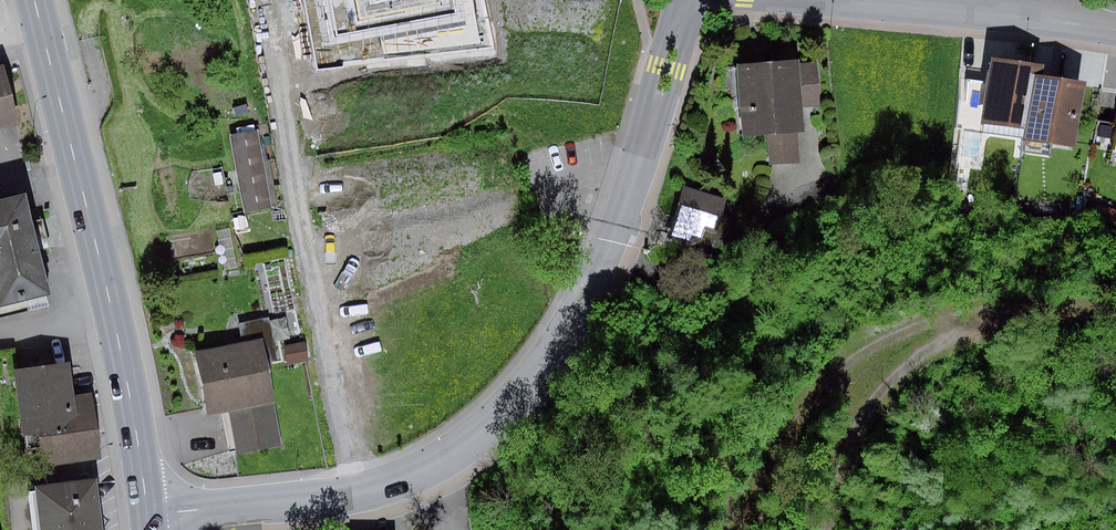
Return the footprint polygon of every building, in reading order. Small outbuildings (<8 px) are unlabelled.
[(333,42),(462,20),(458,0),(326,0),(333,42)] [(800,55),(738,61),(744,135),(768,133),(771,163),(802,161),(799,130),(806,130),(803,103),(822,102),(818,61),(801,62),(800,55)] [(1036,73),(1043,74),(1045,62),(993,55),(985,121),(1029,126),(1036,73)] [(5,68),(0,70),(0,120),(16,116),(5,68)] [(1029,126),(1027,137),(1077,144),(1086,79),(1043,74),(1036,73),(1029,126)] [(268,200),(253,133),(227,139),(241,206),(268,200)] [(732,195),(688,183),(673,234),(717,246),(732,195)] [(21,196),(0,202),(0,299),(43,288),(21,196)] [(280,436),(263,340),(199,351),(207,402),(231,398),(238,443),(280,436)] [(77,409),(70,357),(19,364),(34,468),(103,459),(96,406),(77,409)] [(96,479),(40,486),(44,529),(102,529),(96,479)]
